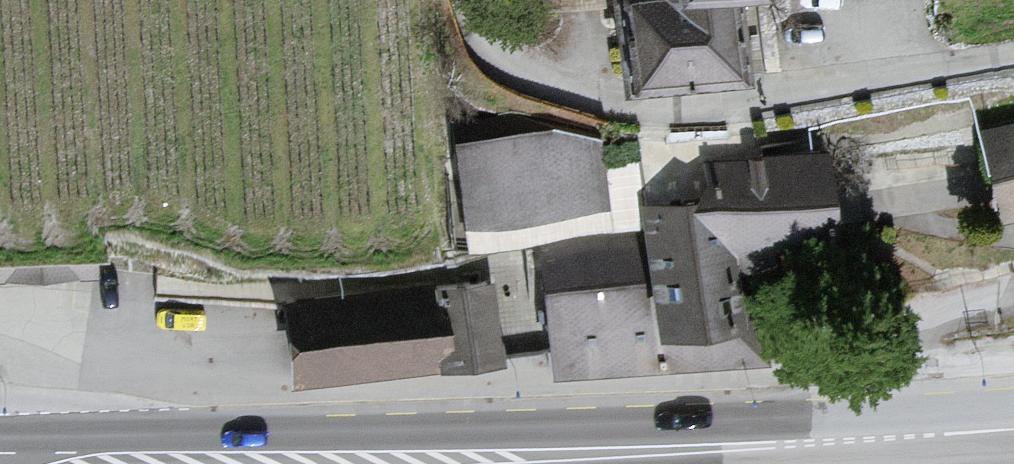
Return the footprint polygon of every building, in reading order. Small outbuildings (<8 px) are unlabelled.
[(606,72),(732,67),(725,0),(602,0),(606,72)] [(967,125),(984,214),(1013,209),(1013,116),(967,125)] [(547,125),(451,137),(462,223),(608,205),(600,141),(547,125)] [(629,231),(635,306),(715,299),(710,250),(819,240),(811,147),(686,158),(689,187),(625,192),(629,231)] [(635,306),(629,231),(526,237),(531,363),(753,355),(738,318),(715,299),(635,306)] [(106,279),(106,259),(0,260),(0,281),(106,279)] [(490,280),(282,299),(290,383),(498,364),(490,280)]
